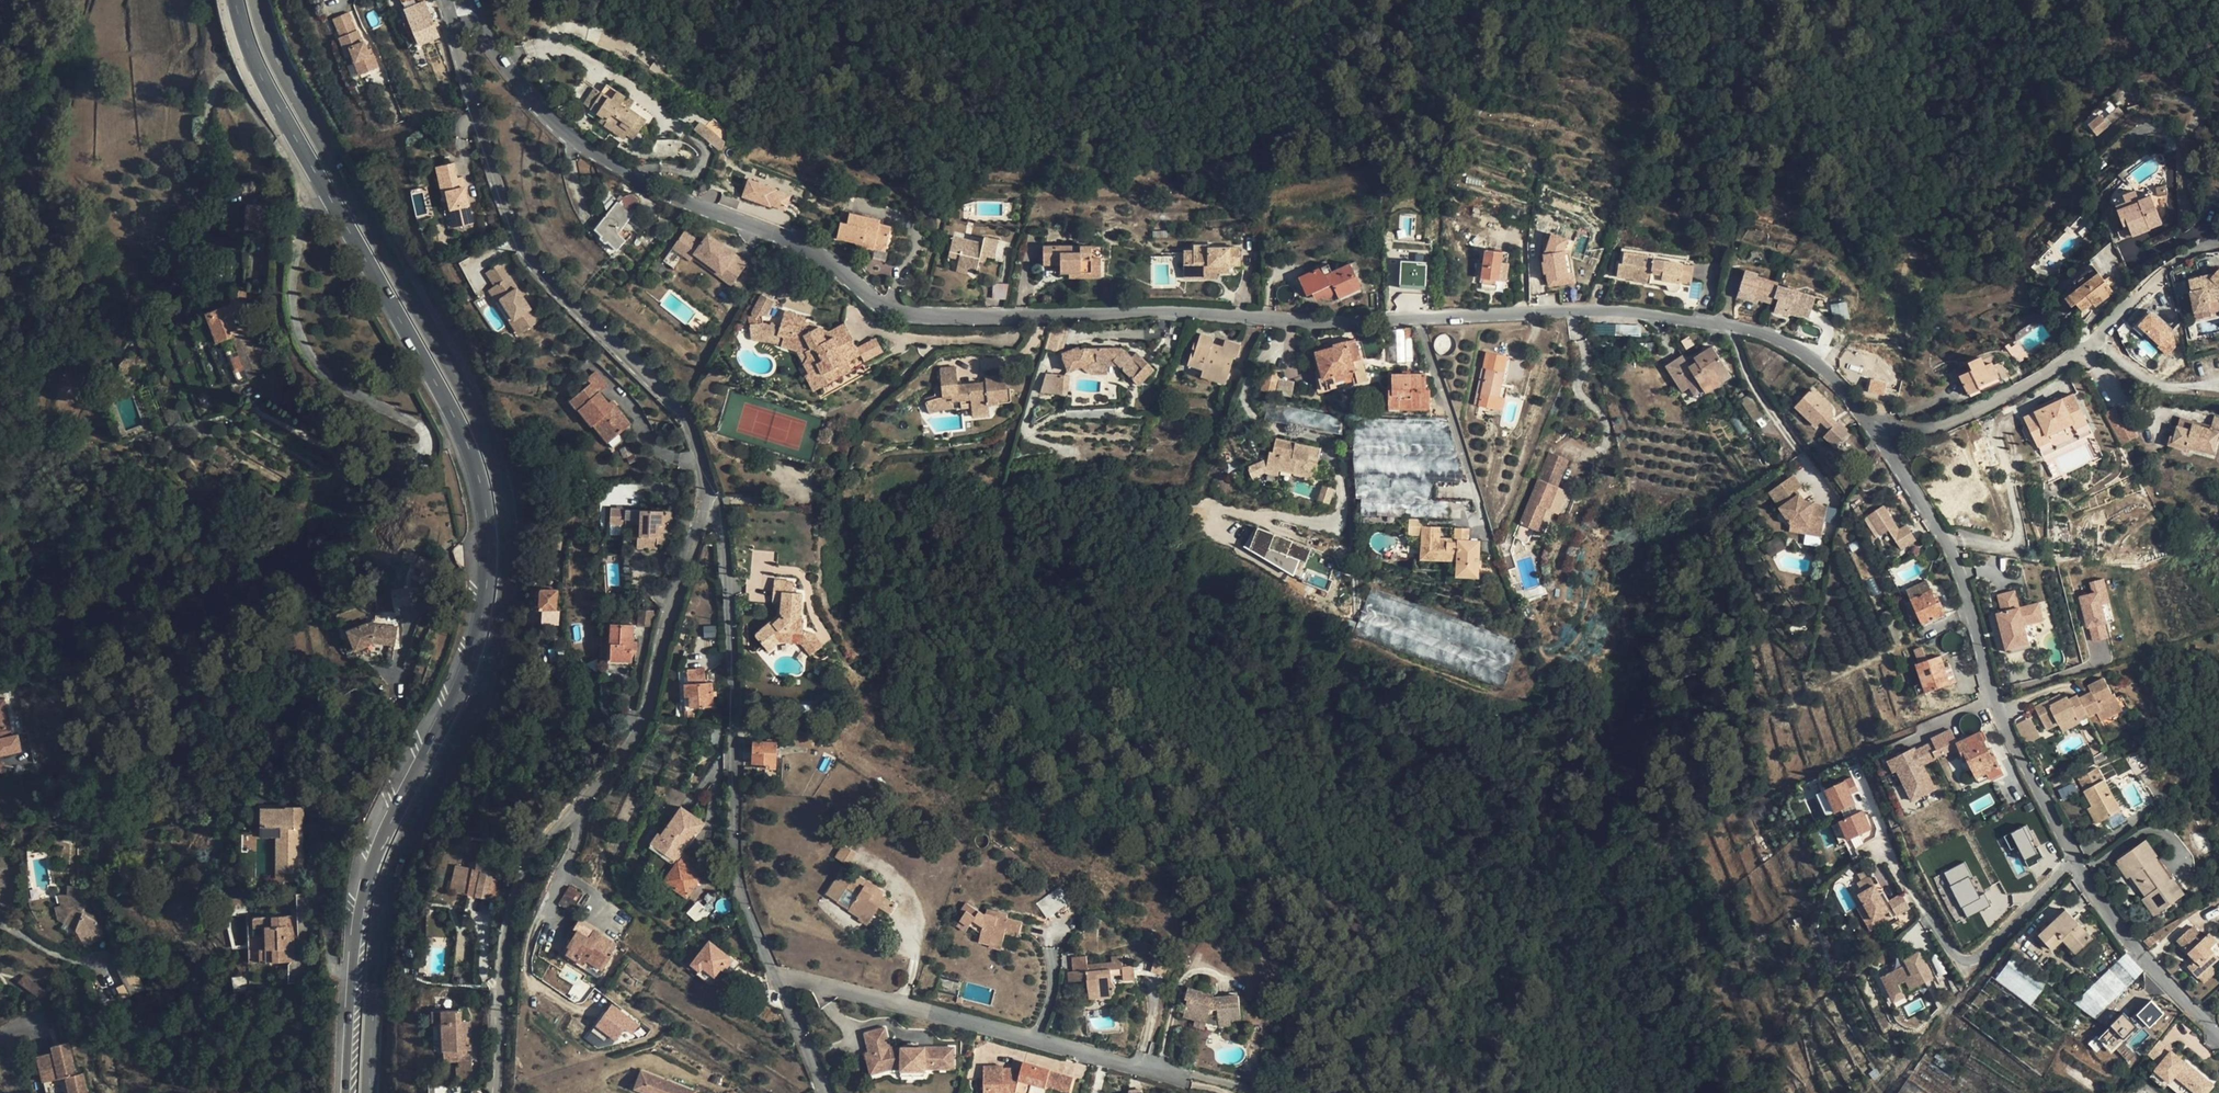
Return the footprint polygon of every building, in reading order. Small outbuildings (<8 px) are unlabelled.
[(415,0),(412,0),(403,3),(406,9),(417,5),(415,0)] [(405,10),(410,21),(415,33),(419,44),(439,36),(425,2),(417,5),(406,9),(405,10)] [(331,19),(338,37),(356,31),(349,12),(331,19)] [(410,36),(412,35),(415,33),(410,21),(404,23),(405,24),(409,35),(410,36)] [(338,37),(346,57),(352,55),(354,61),(353,62),(358,74),(376,67),(370,52),(367,53),(365,48),(362,40),(360,40),(356,31),(338,37)] [(354,76),(358,74),(353,62),(354,61),(352,55),(346,57),(354,76)] [(594,88),(583,79),(571,95),(584,103),(594,88)] [(617,91),(607,84),(601,92),(591,108),(601,115),(608,120),(604,125),(624,138),(627,134),(632,127),(639,131),(646,120),(639,116),(625,106),(624,108),(620,106),(625,97),(617,91)] [(584,103),(591,108),(601,92),(594,88),(584,103)] [(2086,119),(2095,134),(2121,118),(2112,103),(2086,119)] [(608,120),(601,115),(597,120),(604,125),(608,120)] [(694,130),(721,151),(725,142),(700,122),(694,130)] [(639,131),(632,127),(627,134),(634,139),(639,131)] [(446,191),(448,200),(449,209),(453,208),(456,227),(471,224),(462,177),(457,178),(454,162),(436,166),(441,192),(446,191)] [(771,205),(785,210),(791,196),(776,191),(777,189),(749,179),(743,196),(771,206),(771,205)] [(2166,186),(2156,188),(2158,196),(2167,194),(2166,186)] [(410,192),(417,217),(428,214),(421,189),(410,192)] [(2133,199),(2138,197),(2136,191),(2124,196),(2128,207),(2135,204),(2133,199)] [(616,198),(609,192),(603,199),(606,208),(606,211),(616,198)] [(2124,196),(2114,200),(2124,226),(2128,224),(2133,236),(2149,229),(2162,224),(2150,192),(2138,197),(2133,199),(2135,204),(2128,207),(2124,196)] [(618,200),(595,229),(601,236),(600,237),(600,239),(605,243),(607,243),(608,242),(617,251),(626,240),(629,237),(621,229),(618,226),(631,210),(633,210),(634,210),(636,209),(638,207),(639,206),(640,202),(639,199),(637,196),(634,195),(632,194),(629,195),(626,197),(625,198),(621,195),(617,199),(618,200)] [(1012,202),(1002,203),(1002,204),(1002,215),(1012,216),(1012,208),(1012,202)] [(270,206),(246,205),(245,228),(269,230),(270,206)] [(621,229),(635,213),(633,210),(631,210),(618,226),(621,229)] [(840,223),(847,224),(849,213),(841,212),(839,222),(840,223)] [(880,221),(849,213),(847,224),(840,223),(837,237),(856,241),(862,243),(861,246),(874,249),(874,248),(875,241),(887,244),(891,227),(879,224),(880,221)] [(2133,236),(2128,224),(2124,226),(2123,226),(2127,238),(2133,236)] [(2097,234),(2093,230),(2084,239),(2088,243),(2097,234)] [(646,238),(647,236),(646,234),(645,233),(644,231),(642,231),(640,231),(638,232),(637,234),(636,236),(636,238),(637,239),(637,240),(638,240),(639,241),(640,241),(641,241),(643,241),(645,240),(646,238)] [(691,258),(719,280),(722,275),(732,283),(746,264),(736,257),(734,260),(705,239),(701,244),(685,232),(672,248),(689,261),(691,258)] [(1544,253),(1541,254),(1543,262),(1540,263),(1542,276),(1546,275),(1547,286),(1577,281),(1569,251),(1574,242),(1551,234),(1544,253)] [(982,243),(953,236),(950,251),(960,254),(959,260),(958,264),(968,266),(977,268),(979,261),(981,255),(986,256),(992,258),(997,240),(984,237),(982,243)] [(887,244),(875,241),(874,248),(886,251),(887,244)] [(1209,245),(1193,245),(1193,251),(1183,251),(1183,264),(1193,264),(1193,278),(1205,278),(1205,273),(1216,272),(1229,272),(1228,265),(1240,265),(1240,248),(1209,248),(1209,245)] [(1092,246),(1043,246),(1043,259),(1060,259),(1060,264),(1060,273),(1069,273),(1081,273),(1092,272),(1101,272),(1101,258),(1092,258),(1092,246)] [(1623,252),(1653,256),(1657,253),(1621,248),(1623,252)] [(1502,252),(1484,250),(1480,278),(1498,280),(1502,252)] [(960,254),(950,251),(948,257),(959,260),(960,254)] [(1653,256),(1623,252),(1621,264),(1618,263),(1616,277),(1633,279),(1633,281),(1645,283),(1645,280),(1649,281),(1649,283),(1666,285),(1667,288),(1668,290),(1670,291),(1673,292),(1674,292),(1675,291),(1677,291),(1679,289),(1679,287),(1680,285),(1679,282),(1682,264),(1682,262),(1653,259),(1653,256)] [(1682,259),(1657,255),(1657,253),(1653,256),(1653,259),(1682,262),(1682,259)] [(1002,262),(993,261),(990,276),(999,278),(1002,262)] [(1355,262),(1350,264),(1360,287),(1366,285),(1355,262)] [(1321,267),(1304,274),(1312,293),(1313,295),(1315,299),(1320,297),(1324,295),(1325,297),(1327,298),(1330,298),(1331,296),(1332,295),(1332,293),(1332,292),(1335,290),(1338,298),(1339,297),(1360,287),(1350,264),(1349,263),(1332,272),(1328,264),(1321,267)] [(968,266),(958,264),(956,271),(967,273),(968,266)] [(1193,278),(1193,264),(1183,264),(1183,278),(1193,278)] [(1693,265),(1682,264),(1679,282),(1690,284),(1693,265)] [(2070,295),(2066,298),(2071,307),(2076,303),(2082,312),(2090,306),(2088,304),(2091,301),(2093,304),(2095,307),(2114,293),(2106,281),(2093,265),(2072,281),(2076,286),(2068,293),(2070,295)] [(2189,280),(2192,292),(2191,292),(2195,312),(2209,309),(2208,303),(2218,298),(2218,270),(2212,278),(2210,275),(2202,277),(2189,280)] [(1756,276),(1744,272),(1738,291),(1756,297),(1756,298),(1757,299),(1771,303),(1777,285),(1778,282),(1756,276)] [(1312,293),(1304,274),(1299,277),(1307,295),(1312,293)] [(524,332),(540,320),(510,276),(493,287),(524,332)] [(2186,281),(2175,283),(2178,296),(2189,294),(2186,281)] [(1009,283),(993,283),(992,299),(1006,299),(1009,283)] [(1787,288),(1777,285),(1771,303),(1775,304),(1773,311),(1787,315),(1788,313),(1788,311),(1793,312),(1793,314),(1800,317),(1801,315),(1808,317),(1814,296),(1804,293),(1787,288)] [(521,333),(524,332),(493,287),(490,289),(521,333)] [(1360,287),(1339,297),(1341,302),(1362,292),(1360,287)] [(239,383),(262,373),(244,331),(248,329),(246,323),(245,312),(245,290),(230,290),(230,292),(230,303),(218,308),(205,312),(216,341),(221,339),(239,383)] [(1756,298),(1756,297),(1738,291),(1736,297),(1756,303),(1757,299),(1756,298)] [(230,303),(230,292),(215,296),(218,308),(230,303)] [(1844,301),(1830,304),(1832,313),(1840,315),(1844,319),(1849,317),(1846,304),(1844,301)] [(2209,309),(2195,312),(2197,320),(2211,317),(2209,309)] [(2174,330),(2152,310),(2140,323),(2161,342),(2158,344),(2169,354),(2175,348),(2174,330)] [(848,329),(826,341),(818,327),(806,323),(807,317),(785,311),(780,327),(778,335),(784,336),(781,345),(797,350),(805,353),(807,357),(804,362),(809,373),(806,375),(814,391),(852,371),(863,365),(858,355),(860,354),(861,353),(857,347),(848,329)] [(762,314),(749,316),(750,325),(763,323),(762,314)] [(763,323),(750,325),(751,338),(753,340),(768,342),(773,343),(781,345),(784,336),(778,335),(780,327),(773,325),(774,324),(773,323),(772,322),(771,322),(771,323),(763,324),(763,323)] [(845,323),(828,332),(818,327),(826,341),(848,329),(845,323)] [(1641,326),(1592,325),(1592,334),(1641,336),(1641,326)] [(1414,328),(1405,328),(1405,329),(1405,338),(1412,338),(1414,338),(1414,328)] [(1405,338),(1405,329),(1387,329),(1390,362),(1406,362),(1405,338)] [(1213,338),(1200,334),(1198,343),(1195,350),(1192,349),(1188,364),(1203,369),(1227,377),(1233,356),(1237,357),(1240,345),(1225,340),(1223,347),(1211,343),(1213,338)] [(876,338),(857,347),(861,353),(860,354),(864,361),(883,352),(876,338)] [(1327,349),(1315,352),(1320,368),(1313,370),(1319,393),(1366,380),(1362,365),(1368,363),(1380,367),(1385,364),(1385,352),(1382,352),(1380,355),(1378,357),(1375,358),(1372,359),(1370,359),(1367,359),(1366,358),(1361,360),(1360,358),(1360,359),(1355,342),(1355,339),(1346,341),(1333,345),(1334,347),(1327,349)] [(1361,360),(1366,358),(1361,340),(1355,342),(1360,359),(1360,358),(1361,360)] [(1096,348),(1085,348),(1080,350),(1079,347),(1063,353),(1062,353),(1061,354),(1068,372),(1079,367),(1080,367),(1107,366),(1118,366),(1130,377),(1139,386),(1154,370),(1139,355),(1135,360),(1131,357),(1121,348),(1112,348),(1096,353),(1096,348)] [(1687,363),(1678,369),(1693,393),(1703,387),(1720,376),(1728,371),(1712,347),(1703,354),(1695,358),(1698,362),(1694,365),(1690,367),(1687,363)] [(804,362),(807,357),(805,353),(797,350),(804,362)] [(1970,363),(1958,368),(1961,376),(1969,394),(1979,389),(1977,387),(1999,377),(1992,363),(1985,366),(1981,357),(1970,363)] [(135,366),(135,360),(124,358),(123,359),(120,363),(119,364),(118,372),(135,373),(135,366)] [(1507,362),(1486,358),(1482,373),(1486,374),(1479,406),(1477,416),(1487,418),(1490,408),(1496,409),(1497,409),(1499,397),(1501,386),(1507,362)] [(1080,367),(1079,367),(1092,374),(1108,374),(1107,366),(1080,367)] [(1006,375),(985,377),(986,383),(977,384),(978,390),(971,391),(971,388),(958,389),(952,390),(952,387),(958,386),(956,367),(942,369),(941,369),(940,370),(940,371),(942,397),(942,398),(951,397),(952,401),(960,400),(961,408),(971,407),(972,417),(989,415),(988,405),(999,404),(998,400),(1008,399),(1007,391),(1006,375)] [(1280,370),(1268,368),(1267,374),(1263,373),(1262,379),(1263,380),(1260,390),(1275,393),(1280,370)] [(1227,377),(1203,369),(1201,376),(1224,383),(1227,377)] [(1728,371),(1720,376),(1723,382),(1731,376),(1728,371)] [(593,384),(575,398),(583,408),(580,410),(592,425),(593,424),(600,432),(606,427),(614,436),(630,423),(616,406),(613,409),(609,404),(599,392),(607,385),(596,372),(589,379),(593,384)] [(1057,390),(1058,375),(1049,374),(1048,393),(1057,394),(1057,390)] [(1070,376),(1058,375),(1057,390),(1069,391),(1070,376)] [(1426,375),(1391,375),(1391,385),(1391,389),(1388,389),(1388,405),(1419,405),(1419,407),(1430,408),(1430,389),(1426,389),(1426,375)] [(1720,376),(1703,387),(1704,390),(1706,393),(1723,382),(1720,376)] [(1999,377),(1977,387),(1979,389),(1980,392),(2001,383),(1999,377)] [(1868,391),(1884,395),(1887,382),(1871,379),(1868,391)] [(1508,387),(1501,386),(1499,397),(1505,398),(1508,387)] [(1704,390),(1703,387),(1693,393),(1695,396),(1704,390)] [(1119,389),(1109,390),(1109,400),(1120,400),(1119,389)] [(1832,408),(1813,390),(1796,407),(1816,426),(1820,421),(1824,425),(1831,418),(1832,417),(1832,416),(1833,413),(1832,411),(1831,410),(1832,408)] [(2045,408),(2024,418),(2038,446),(2051,440),(2048,434),(2072,423),(2075,429),(2088,423),(2074,394),(2053,404),(2045,408)] [(942,398),(942,397),(938,398),(928,401),(925,403),(929,414),(941,411),(954,409),(952,401),(951,397),(942,398)] [(1505,398),(1499,397),(1497,409),(1503,410),(1505,398)] [(575,398),(571,401),(579,411),(580,410),(583,408),(575,398)] [(960,400),(952,401),(954,409),(961,408),(960,400)] [(2114,408),(2104,413),(2113,428),(2121,445),(2137,436),(2128,419),(2122,423),(2114,408)] [(1450,422),(1351,418),(1353,450),(1460,454),(1450,422)] [(1831,418),(1824,425),(1830,430),(1837,423),(1831,418)] [(2180,418),(2178,425),(2175,437),(2173,442),(2188,446),(2188,445),(2209,450),(2208,453),(2213,455),(2218,434),(2218,428),(2211,426),(2202,424),(2201,427),(2197,426),(2198,423),(2180,418)] [(1838,422),(1837,423),(1830,430),(1824,437),(1836,447),(1849,432),(1838,422)] [(608,441),(614,436),(606,427),(600,432),(608,441)] [(134,428),(128,430),(131,438),(134,438),(137,437),(134,428)] [(1269,462),(1267,473),(1278,475),(1278,471),(1293,474),(1293,475),(1313,479),(1316,463),(1308,461),(1309,455),(1318,456),(1319,450),(1295,445),(1295,448),(1288,447),(1289,444),(1277,441),(1274,454),(1271,454),(1269,462)] [(2209,450),(2188,445),(2188,446),(2187,448),(2208,453),(2209,450)] [(624,458),(631,454),(628,446),(620,449),(624,458)] [(1469,483),(1460,454),(1353,450),(1355,478),(1469,483)] [(1568,460),(1550,453),(1539,480),(1520,524),(1515,538),(1527,542),(1533,529),(1537,531),(1546,508),(1549,509),(1554,498),(1558,487),(1557,487),(1568,460)] [(227,463),(214,454),(210,461),(223,469),(227,463)] [(2055,459),(2046,463),(2054,481),(2064,477),(2062,473),(2055,459)] [(1269,462),(1264,461),(1248,467),(1252,478),(1267,473),(1269,462)] [(218,482),(206,475),(202,482),(215,489),(218,482)] [(1355,478),(1356,498),(1362,499),(1475,503),(1469,483),(1355,478)] [(1777,510),(1773,513),(1785,528),(1822,535),(1827,509),(1803,504),(1796,495),(1801,490),(1793,480),(1769,500),(1777,510)] [(1320,501),(1330,504),(1334,488),(1323,485),(1320,501)] [(274,494),(268,492),(263,501),(268,504),(274,494)] [(1557,499),(1554,498),(1549,509),(1552,511),(1557,499)] [(1362,499),(1361,522),(1405,524),(1405,516),(1468,519),(1468,511),(1477,511),(1475,503),(1362,499)] [(1897,531),(1882,507),(1868,516),(1881,536),(1888,531),(1900,549),(1914,540),(1905,526),(1897,531)] [(1549,509),(1546,508),(1537,531),(1543,533),(1552,511),(1549,509)] [(625,525),(626,509),(612,509),(611,524),(625,525)] [(641,526),(642,510),(626,509),(625,525),(641,526)] [(638,536),(637,547),(658,548),(658,545),(671,545),(672,511),(642,510),(641,526),(641,536),(638,536)] [(1409,535),(1423,535),(1423,527),(1423,519),(1410,518),(1409,535)] [(625,525),(611,524),(610,535),(624,535),(625,525)] [(1249,547),(1255,549),(1266,553),(1269,546),(1305,559),(1308,551),(1310,551),(1334,560),(1336,555),(1257,526),(1249,547)] [(1440,527),(1423,527),(1423,535),(1422,559),(1447,560),(1458,560),(1458,543),(1448,542),(1448,539),(1439,539),(1440,527)] [(1458,540),(1470,541),(1470,529),(1455,528),(1455,540),(1458,540)] [(1515,538),(1508,534),(1505,543),(1500,544),(1504,558),(1510,556),(1512,556),(1511,551),(1515,538)] [(553,535),(552,550),(561,550),(561,535),(553,535)] [(1470,541),(1458,540),(1458,543),(1458,560),(1457,577),(1470,577),(1479,578),(1480,541),(1470,541)] [(630,553),(634,550),(624,544),(623,553),(630,553)] [(1266,553),(1255,549),(1295,572),(1298,559),(1306,562),(1310,551),(1308,551),(1305,559),(1269,546),(1266,553)] [(1510,556),(1504,558),(1506,565),(1512,563),(1510,556)] [(1457,577),(1458,560),(1447,560),(1446,583),(1457,583),(1457,577)] [(530,573),(529,578),(529,582),(530,585),(537,585),(539,582),(539,578),(539,574),(538,570),(531,570),(530,573)] [(2086,627),(2089,627),(2106,622),(2106,621),(2113,619),(2103,576),(2089,580),(2091,591),(2078,594),(2086,627)] [(783,604),(782,608),(781,617),(774,625),(771,622),(755,636),(767,650),(779,640),(802,642),(803,632),(804,619),(799,619),(801,593),(792,592),(793,581),(774,579),(772,602),(783,604)] [(1927,581),(1906,590),(1910,599),(1914,606),(1920,621),(1922,624),(1945,614),(1940,601),(1937,603),(1935,600),(1927,581)] [(1422,607),(1370,588),(1362,611),(1512,665),(1518,650),(1513,631),(1456,610),(1454,614),(1423,603),(1422,607)] [(409,605),(407,589),(392,590),(393,606),(409,605)] [(558,590),(541,590),(540,609),(543,609),(557,609),(558,590)] [(2004,611),(1997,613),(2006,649),(2030,643),(2025,624),(2045,619),(2040,602),(2021,607),(2016,590),(2000,594),(2004,611)] [(1902,597),(1895,600),(1901,611),(1907,608),(1902,597)] [(1914,606),(1906,609),(1913,624),(1920,621),(1914,606)] [(559,609),(557,609),(543,609),(542,624),(559,625),(559,609)] [(638,609),(638,624),(651,625),(654,610),(638,609)] [(367,624),(355,628),(357,635),(351,638),(356,650),(374,642),(375,642),(390,644),(389,650),(388,649),(387,655),(393,655),(394,650),(394,645),(395,645),(397,627),(395,611),(376,611),(375,621),(374,624),(368,626),(367,624)] [(1512,665),(1362,611),(1354,634),(1504,688),(1512,665)] [(781,617),(777,616),(771,622),(774,625),(781,617)] [(2104,623),(2089,627),(2092,640),(2107,636),(2104,623)] [(627,625),(611,624),(611,643),(612,643),(611,660),(631,661),(632,650),(630,650),(630,641),(633,641),(633,625),(627,625)] [(357,635),(355,628),(348,631),(351,638),(357,635)] [(1900,630),(1892,634),(1897,645),(1906,641),(1900,630)] [(812,633),(811,633),(803,632),(802,642),(810,653),(821,644),(812,633)] [(1913,649),(1916,658),(1925,655),(1922,646),(1913,649)] [(1940,656),(1917,664),(1926,693),(1949,685),(1943,669),(1945,669),(1940,656)] [(1945,669),(1943,669),(1949,685),(1955,682),(1950,667),(1945,669)] [(713,696),(712,691),(712,683),(705,684),(704,672),(696,673),(695,670),(688,670),(689,684),(690,684),(690,695),(691,707),(713,705),(713,696)] [(2048,700),(2036,707),(2044,724),(2056,718),(2059,723),(2076,715),(2079,721),(2088,715),(2096,712),(2101,721),(2122,709),(2114,693),(2112,694),(2104,678),(2089,686),(2091,692),(2079,698),(2078,695),(2069,699),(2068,697),(2063,699),(2051,706),(2048,700)] [(400,691),(390,693),(391,701),(401,700),(400,691)] [(2060,694),(2048,700),(2051,706),(2063,699),(2060,694)] [(5,699),(0,700),(0,738),(12,735),(5,699)] [(1957,743),(1966,739),(1956,720),(1949,723),(1951,728),(1931,738),(1933,741),(1937,750),(1934,752),(1937,758),(1951,752),(1949,747),(1957,743)] [(2030,720),(2017,727),(2025,742),(2038,735),(2030,720)] [(711,729),(712,745),(722,744),(723,729),(711,729)] [(1985,767),(1987,773),(1990,778),(2002,772),(1995,757),(1992,758),(1990,755),(1984,742),(1987,740),(1983,731),(1966,739),(1957,743),(1962,755),(1965,754),(1974,772),(1985,767)] [(2095,739),(2092,741),(2098,753),(2101,752),(2095,739)] [(766,763),(766,767),(775,768),(776,742),(753,741),(752,763),(761,763),(766,763)] [(1914,748),(1910,750),(1921,772),(1919,773),(1921,778),(1927,775),(1914,748)] [(1898,772),(1911,799),(1924,793),(1925,795),(1935,790),(1927,775),(1921,778),(1919,773),(1921,772),(1910,750),(1888,761),(1894,773),(1898,772)] [(2135,775),(2146,769),(2138,753),(2127,759),(2135,775)] [(1976,778),(1987,773),(1985,767),(1974,772),(1976,778)] [(2088,810),(2096,826),(2122,813),(2099,771),(2078,782),(2092,808),(2088,810)] [(1848,841),(1849,842),(1871,831),(1862,812),(1859,814),(1850,796),(1858,792),(1852,779),(1825,792),(1835,813),(1835,814),(1841,811),(1845,820),(1839,823),(1840,823),(1848,841)] [(1826,818),(1835,813),(1825,792),(1816,797),(1826,818)] [(1924,793),(1911,799),(1912,802),(1925,795),(1924,793)] [(286,807),(262,807),(262,825),(259,825),(259,837),(279,837),(279,841),(277,845),(279,850),(277,856),(278,861),(277,866),(278,873),(284,873),(292,873),(292,875),(298,875),(302,875),(302,857),(301,857),(302,835),(298,835),(298,828),(302,828),(301,819),(303,819),(305,819),(305,806),(286,806),(286,807)] [(669,840),(662,851),(673,859),(678,862),(675,866),(665,881),(686,896),(706,868),(680,851),(695,830),(698,832),(704,823),(681,808),(662,835),(669,840)] [(1848,841),(1840,823),(1831,827),(1840,845),(1848,841)] [(2028,823),(2002,836),(2010,852),(2017,848),(2028,868),(2038,863),(2037,860),(2042,857),(2037,848),(2035,849),(2032,843),(2037,840),(2028,823)] [(662,835),(659,833),(651,844),(662,851),(669,840),(662,835)] [(2131,851),(2122,858),(2133,874),(2131,876),(2146,896),(2148,895),(2160,911),(2167,906),(2165,902),(2169,899),(2172,902),(2184,893),(2146,840),(2135,848),(2138,851),(2133,855),(2131,851)] [(857,853),(844,844),(836,857),(849,866),(857,853)] [(495,900),(501,874),(500,873),(502,862),(479,857),(476,869),(481,870),(475,896),(495,900)] [(2133,874),(2122,858),(2116,862),(2128,878),(2131,876),(2133,874)] [(454,891),(465,894),(470,867),(456,864),(452,881),(456,882),(454,891)] [(1964,864),(1944,875),(1950,885),(1948,886),(1959,908),(1962,908),(1967,917),(1988,906),(1983,895),(1978,897),(1968,879),(1971,878),(1964,864)] [(476,869),(473,868),(467,894),(475,896),(481,870),(476,869)] [(1865,869),(1856,874),(1860,881),(1868,876),(1869,876),(1865,869)] [(849,909),(859,916),(862,912),(870,917),(873,912),(878,905),(890,912),(895,904),(882,896),(884,892),(877,887),(875,890),(865,884),(867,881),(854,874),(852,877),(842,871),(826,894),(838,901),(846,888),(858,895),(849,909)] [(299,886),(298,875),(292,875),(292,873),(284,873),(284,877),(284,886),(299,886)] [(1871,920),(1887,911),(1878,893),(1868,876),(1860,881),(1856,884),(1861,892),(1857,894),(1862,903),(1871,920)] [(284,877),(272,877),(272,886),(284,886),(284,877)] [(877,887),(867,881),(865,884),(875,890),(877,887)] [(1890,884),(1881,890),(1882,891),(1888,901),(1897,895),(1890,884)] [(568,887),(564,894),(577,901),(580,895),(568,887)] [(849,909),(858,895),(846,888),(838,901),(849,909)] [(1057,888),(1036,903),(1047,919),(1068,903),(1057,888)] [(1882,891),(1878,893),(1887,911),(1891,918),(1895,916),(1887,902),(1888,901),(1882,891)] [(85,946),(105,936),(97,922),(91,918),(89,914),(91,910),(83,895),(59,894),(61,905),(58,906),(60,911),(56,912),(58,919),(64,923),(65,920),(77,927),(76,930),(77,930),(85,946)] [(577,901),(564,894),(558,903),(571,911),(577,901)] [(1888,901),(1887,902),(1895,916),(1908,908),(1900,894),(1897,895),(1888,901)] [(2160,911),(2148,895),(2146,896),(2143,899),(2154,915),(2160,911)] [(1122,905),(1116,901),(1113,906),(1119,910),(1122,905)] [(699,923),(708,913),(709,912),(698,902),(688,912),(699,923)] [(979,941),(991,944),(992,939),(1003,942),(1006,932),(1007,927),(1021,931),(1023,923),(1008,919),(1009,915),(999,913),(999,916),(986,913),(985,915),(966,902),(960,911),(965,914),(958,925),(966,931),(970,926),(974,919),(983,926),(981,933),(979,941)] [(1891,918),(1887,911),(1871,920),(1862,903),(1856,907),(1869,930),(1891,918)] [(890,912),(878,905),(873,912),(885,919),(890,912)] [(97,922),(91,910),(89,914),(91,918),(97,922)] [(2063,939),(2075,952),(2091,937),(2066,910),(2040,934),(2053,949),(2063,939)] [(859,916),(858,919),(866,924),(870,917),(862,912),(859,916)] [(708,913),(699,923),(698,923),(705,930),(715,920),(708,913)] [(25,930),(29,927),(20,914),(11,919),(25,930)] [(287,916),(248,917),(249,948),(249,963),(294,961),(293,936),(287,937),(287,926),(287,916)] [(983,926),(974,919),(970,926),(981,933),(983,926)] [(77,927),(65,920),(64,923),(76,930),(77,927)] [(1007,927),(1006,932),(1019,936),(1021,931),(1007,927)] [(2189,929),(2177,940),(2191,955),(2196,960),(2192,963),(2188,967),(2198,978),(2198,977),(2211,965),(2218,958),(2202,940),(2200,941),(2189,929)] [(588,938),(577,931),(568,945),(570,947),(566,953),(584,964),(587,959),(603,970),(614,953),(612,952),(616,945),(594,930),(588,938)] [(2144,941),(2149,948),(2159,939),(2153,933),(2144,941)] [(991,944),(990,946),(1002,949),(1003,942),(992,939),(991,944)] [(720,967),(723,963),(727,966),(732,960),(709,942),(695,960),(703,967),(714,975),(720,967)] [(2094,1020),(2143,970),(2125,952),(2075,1002),(2094,1020)] [(566,953),(564,956),(582,967),(584,964),(566,953)] [(1931,979),(1918,953),(1903,960),(1907,967),(1900,970),(1899,968),(1893,970),(1879,977),(1889,997),(1900,992),(1897,986),(1905,982),(1909,990),(1931,979)] [(2191,955),(2188,958),(2192,963),(2196,960),(2191,955)] [(1072,957),(1073,972),(1073,982),(1088,980),(1088,988),(1099,987),(1099,998),(1112,997),(1116,987),(1112,981),(1111,970),(1123,968),(1124,981),(1135,980),(1133,965),(1123,966),(1123,956),(1112,958),(1112,963),(1087,965),(1087,956),(1072,957)] [(2063,1029),(2075,1006),(2012,958),(1996,979),(2063,1029)] [(587,959),(584,964),(600,974),(603,970),(587,959)] [(700,972),(703,967),(695,960),(691,965),(700,972)] [(1907,967),(1903,960),(1891,966),(1893,970),(1899,968),(1900,970),(1907,967)] [(2211,965),(2198,977),(2204,983),(2217,971),(2211,965)] [(1992,976),(1990,979),(2058,1038),(2063,1029),(1996,979),(1992,976)] [(43,990),(24,977),(21,980),(40,994),(43,990)] [(140,979),(133,982),(137,992),(144,989),(140,979)] [(1099,987),(1088,988),(1089,999),(1099,998),(1099,987)] [(1207,1017),(1209,1010),(1212,998),(1202,995),(1203,992),(1190,988),(1186,999),(1189,1000),(1184,1017),(1197,1020),(1205,1023),(1207,1017)] [(1903,997),(1900,992),(1889,997),(1892,1003),(1903,997)] [(1241,1019),(1239,995),(1212,998),(1209,1010),(1218,1009),(1219,1015),(1220,1027),(1231,1026),(1231,1020),(1241,1019)] [(2099,1038),(2096,1036),(2089,1043),(2097,1051),(2103,1045),(2111,1053),(2142,1022),(2150,1029),(2166,1014),(2150,997),(2128,1019),(2123,1014),(2099,1038)] [(638,1025),(611,1005),(591,1031),(603,1040),(608,1034),(616,1040),(624,1029),(632,1034),(638,1025)] [(444,1051),(471,1050),(470,1022),(461,1022),(461,1010),(442,1011),(443,1023),(444,1051)] [(433,1011),(434,1024),(443,1023),(442,1011),(433,1011)] [(1204,1029),(1205,1023),(1197,1020),(1195,1026),(1204,1029)] [(953,1068),(953,1047),(889,1047),(885,1029),(865,1034),(870,1053),(866,1054),(871,1074),(895,1068),(900,1068),(924,1068),(953,1068)] [(2159,1065),(2150,1075),(2166,1088),(2169,1085),(2178,1092),(2192,1092),(2193,1092),(2210,1092),(2216,1086),(2161,1039),(2147,1054),(2159,1065)] [(69,1043),(53,1047),(54,1052),(61,1079),(67,1077),(71,1092),(88,1092),(83,1073),(77,1075),(69,1043)] [(1966,1062),(1985,1074),(1980,1051),(1975,1048),(1966,1062)] [(471,1050),(444,1051),(444,1061),(458,1061),(459,1080),(472,1080),(471,1050)] [(1921,1087),(1943,1063),(1927,1051),(1908,1078),(1921,1087)] [(61,1079),(54,1052),(38,1056),(45,1082),(61,1079)] [(1016,1091),(1022,1092),(1043,1092),(1045,1086),(1068,1092),(1069,1092),(1073,1077),(1050,1070),(1023,1062),(1016,1091)] [(1930,1092),(1986,1092),(1943,1063),(1921,1087),(1930,1092)] [(1019,1080),(1012,1079),(1011,1068),(1003,1068),(1003,1066),(983,1066),(984,1092),(1016,1092),(1019,1080)] [(641,1071),(635,1088),(648,1092),(694,1092),(695,1091),(641,1071)] [(1921,1087),(1908,1078),(1898,1092),(1916,1092),(1921,1087)]
